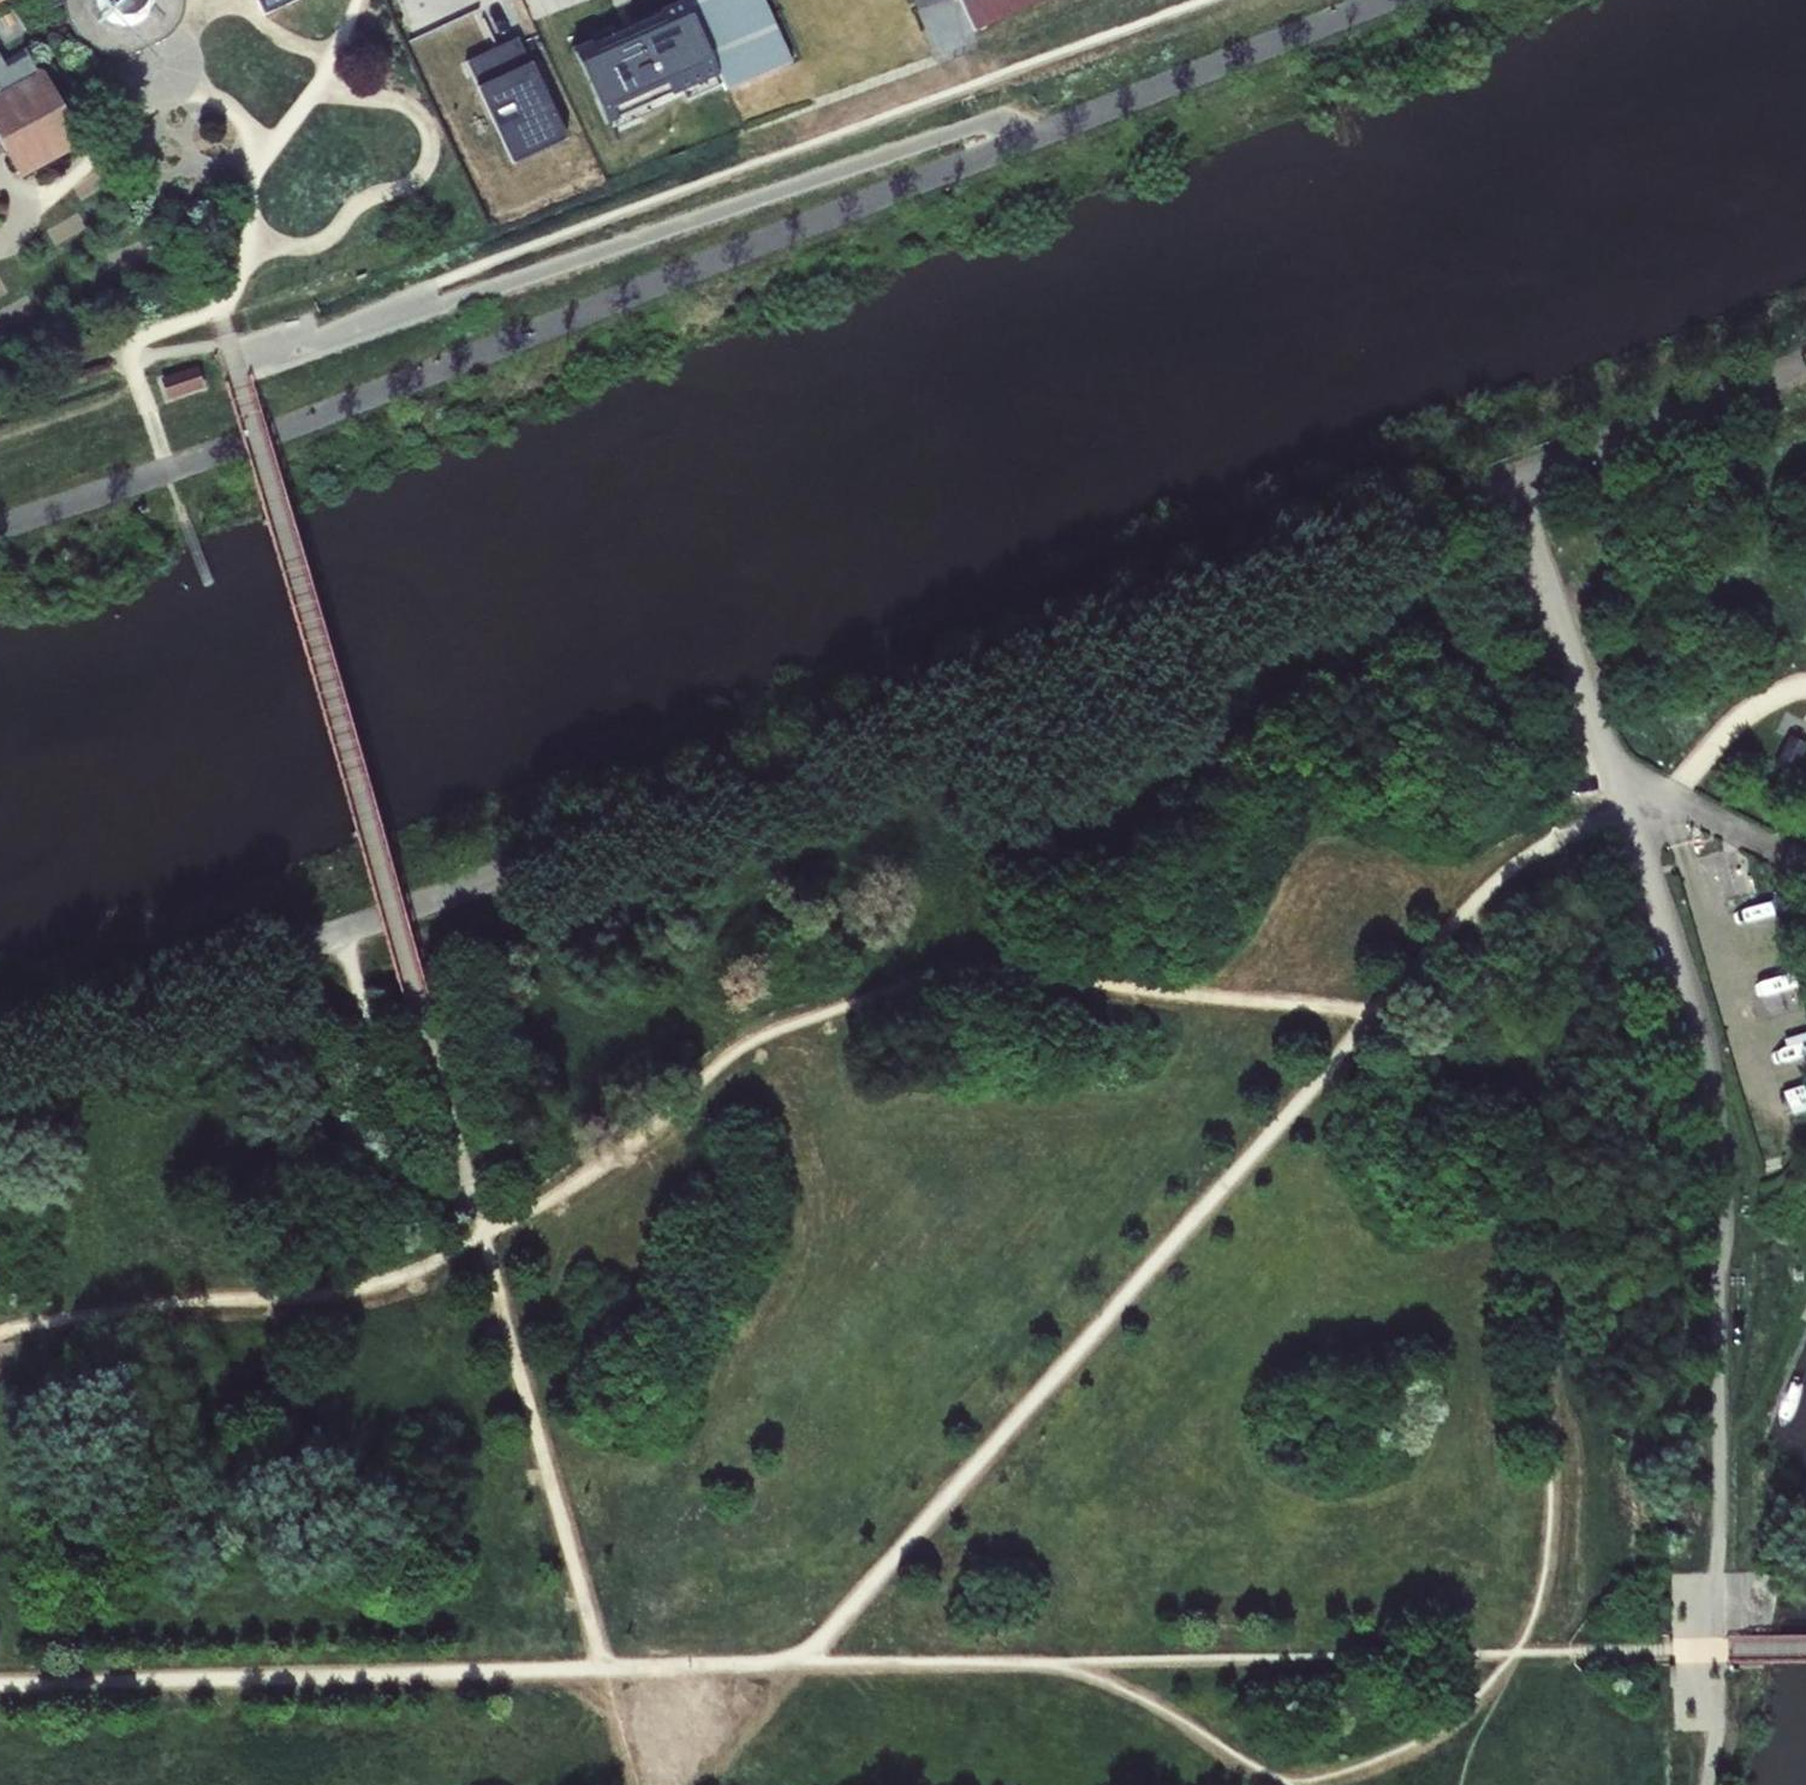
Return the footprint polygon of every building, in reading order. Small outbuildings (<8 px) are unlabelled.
[(50,11),(63,4),(65,0),(45,0),(50,11)] [(63,4),(65,12),(67,21),(70,26),(84,45),(92,51),(100,56),(109,58),(118,58),(129,55),(158,42),(172,34),(179,24),(182,16),(184,2),(184,0),(65,0),(63,4)] [(264,15),(297,0),(257,0),(264,15)] [(573,47),(610,130),(651,112),(648,105),(683,90),(686,98),(721,82),(685,0),(682,0),(658,10),(660,14),(592,45),(589,40),(573,47)] [(792,63),(764,0),(685,0),(721,82),(725,91),(792,63)] [(974,31),(1039,0),(959,0),(974,31)] [(464,62),(511,166),(566,140),(519,36),(464,62)] [(38,72),(26,48),(3,61),(0,56),(0,93),(38,72)] [(84,145),(43,69),(38,72),(0,93),(0,142),(20,180),(84,145)] [(196,368),(161,380),(167,400),(203,389),(196,368)] [(1775,772),(1794,781),(1805,754),(1805,751),(1788,743),(1775,772)]
